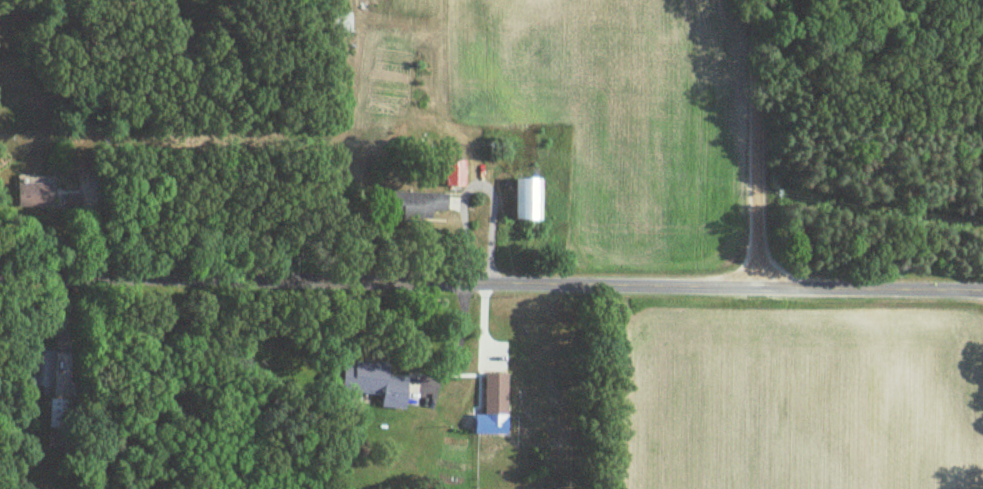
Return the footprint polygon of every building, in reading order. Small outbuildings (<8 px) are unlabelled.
[(332,33),(352,33),(352,14),(332,14),(332,33)] [(446,188),(465,188),(465,161),(446,161),(446,188)] [(17,207),(53,207),(53,179),(17,179),(17,207)] [(516,179),(516,222),(541,222),(541,179),(516,179)] [(393,192),(391,221),(432,223),(433,212),(448,212),(448,195),(393,192)] [(408,379),(388,377),(389,365),(345,361),(342,390),(383,394),(382,407),(406,409),(408,379)] [(508,373),(485,373),(485,417),(508,417),(508,373)] [(50,429),(71,429),(71,399),(50,399),(50,429)]
